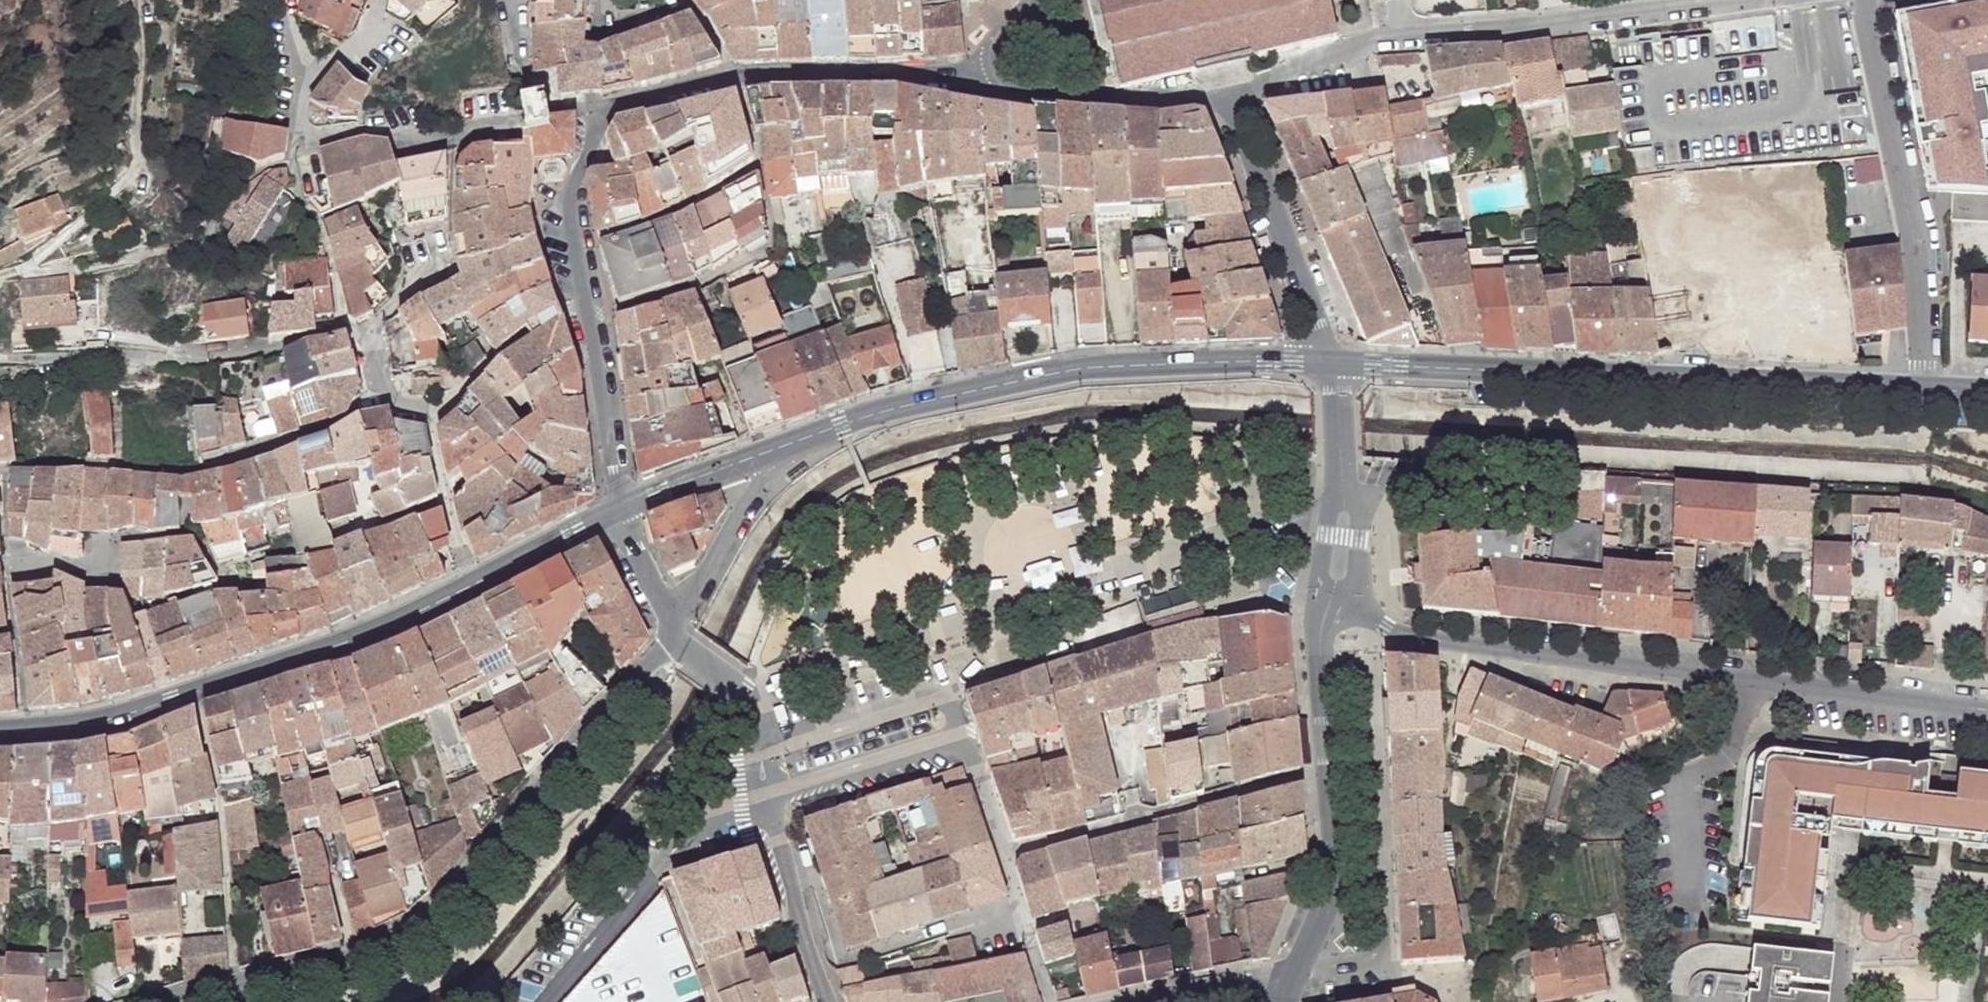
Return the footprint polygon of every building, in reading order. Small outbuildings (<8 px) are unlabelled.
[(254,9),(254,0),(224,0),(254,9)] [(254,9),(253,14),(266,16),(268,0),(254,0),(254,9)] [(318,0),(304,0),(299,20),(317,27),(326,15),(329,7),(326,6),(318,0)] [(326,15),(352,35),(357,30),(369,0),(337,0),(326,15)] [(329,7),(326,15),(337,0),(333,0),(329,7)] [(415,13),(430,4),(436,0),(399,0),(415,13)] [(430,4),(441,19),(459,6),(454,0),(436,0),(430,4)] [(705,16),(708,15),(752,0),(693,0),(705,16)] [(753,0),(752,0),(708,15),(736,64),(756,62),(753,0)] [(756,62),(777,61),(776,0),(753,0),(756,62)] [(777,61),(780,61),(785,0),(776,0),(777,61)] [(808,0),(785,0),(780,61),(812,61),(811,0),(808,0)] [(811,0),(812,61),(847,61),(842,0),(811,0)] [(847,61),(877,61),(872,0),(842,0),(847,61)] [(877,61),(900,60),(894,0),(872,0),(877,61)] [(900,60),(924,59),(920,12),(918,0),(894,0),(900,60)] [(1089,4),(1094,4),(1094,8),(1090,10),(1091,15),(1095,14),(1101,39),(1097,41),(1098,47),(1102,46),(1103,51),(1100,53),(1101,58),(1108,57),(1115,83),(1113,85),(1114,89),(1121,88),(1121,86),(1196,69),(1196,72),(1208,69),(1208,67),(1238,60),(1238,63),(1251,59),(1251,57),(1281,49),(1282,54),(1301,50),(1299,45),(1293,13),(1314,2),(1315,0),(1088,0),(1089,4)] [(1293,13),(1299,45),(1334,37),(1333,28),(1326,0),(1315,0),(1314,2),(1293,13)] [(1467,14),(1484,13),(1482,0),(1465,0),(1467,14)] [(587,2),(540,4),(540,24),(535,24),(535,26),(563,24),(587,24),(587,2)] [(1895,17),(1926,194),(1950,195),(1987,196),(1987,186),(1981,148),(1969,82),(1979,80),(1987,78),(1987,43),(1986,44),(1978,2),(1895,17)] [(540,4),(531,3),(531,24),(535,24),(540,24),(540,4)] [(959,8),(920,12),(924,59),(961,56),(964,53),(959,8)] [(352,35),(326,15),(317,27),(348,39),(352,35)] [(692,16),(673,23),(697,71),(723,62),(692,16)] [(673,23),(662,26),(676,77),(697,71),(673,23)] [(563,24),(535,26),(537,75),(559,72),(566,71),(563,24)] [(587,24),(563,24),(566,71),(559,72),(562,98),(586,95),(588,53),(585,46),(587,24)] [(662,26),(620,42),(634,88),(661,82),(676,77),(662,26)] [(1585,39),(1547,43),(1554,75),(1557,74),(1579,69),(1591,66),(1585,39)] [(620,42),(600,49),(603,95),(634,88),(620,42)] [(1547,43),(1498,49),(1508,85),(1511,85),(1546,77),(1554,75),(1547,43)] [(600,49),(585,46),(588,53),(586,95),(603,95),(600,49)] [(1498,49),(1469,51),(1478,92),(1508,85),(1498,49)] [(1469,51),(1423,55),(1432,102),(1459,97),(1477,93),(1478,92),(1469,51)] [(1417,55),(1375,58),(1377,69),(1417,65),(1417,55)] [(357,80),(340,65),(330,80),(312,102),(330,115),(341,115),(346,103),(356,104),(357,80)] [(1554,75),(1546,77),(1553,130),(1566,129),(1560,90),(1557,74),(1554,75)] [(360,83),(357,80),(356,104),(356,118),(364,95),(360,83)] [(1979,80),(1969,82),(1981,148),(1987,147),(1987,129),(1979,80)] [(1611,88),(1561,96),(1566,129),(1568,141),(1618,133),(1611,88)] [(895,90),(869,91),(876,131),(882,131),(898,129),(895,90)] [(922,96),(895,90),(898,129),(898,136),(903,190),(928,188),(931,187),(922,96)] [(822,91),(794,92),(798,157),(822,156),(823,178),(855,176),(849,134),(838,134),(837,127),(827,126),(822,91)] [(845,91),(822,91),(827,126),(837,127),(838,134),(849,134),(845,91)] [(869,91),(846,91),(855,176),(879,172),(876,131),(869,91)] [(770,92),(748,92),(746,95),(756,131),(764,131),(763,111),(768,112),(770,92)] [(794,92),(770,92),(768,112),(763,111),(764,131),(768,169),(772,201),(786,199),(822,193),(823,178),(822,156),(798,157),(794,92)] [(1381,92),(1349,97),(1361,153),(1391,145),(1391,144),(1386,111),(1383,93),(1381,92)] [(1477,93),(1459,97),(1462,112),(1480,107),(1477,93)] [(734,96),(711,101),(719,125),(742,118),(734,96)] [(949,100),(922,96),(931,187),(956,180),(949,100)] [(708,97),(674,106),(701,163),(712,187),(733,173),(723,139),(748,131),(742,118),(719,125),(711,101),(708,97)] [(1349,97),(1322,100),(1336,138),(1342,152),(1349,172),(1365,167),(1361,153),(1349,97)] [(531,99),(523,101),(524,110),(525,127),(550,121),(548,107),(546,98),(537,99),(531,99)] [(980,105),(949,100),(956,180),(986,173),(986,170),(980,105)] [(1322,100),(1264,108),(1273,129),(1323,136),(1336,138),(1322,100)] [(330,115),(312,102),(311,106),(326,126),(330,115)] [(326,126),(323,138),(356,133),(356,118),(356,104),(346,103),(341,115),(330,115),(326,126)] [(1423,103),(1386,111),(1391,144),(1427,132),(1427,130),(1424,115),(1424,111),(1423,105),(1423,103)] [(997,108),(980,105),(986,170),(998,168),(1001,168),(997,108)] [(674,106),(645,115),(673,176),(701,163),(674,106)] [(1007,110),(997,108),(1001,168),(1009,167),(1007,110)] [(1056,109),(1031,108),(1031,113),(1036,165),(1042,214),(1045,249),(1069,245),(1067,216),(1066,211),(1061,211),(1056,109)] [(1088,112),(1056,109),(1061,211),(1066,211),(1067,216),(1095,215),(1088,112)] [(1031,113),(1009,110),(1012,167),(1036,165),(1031,113)] [(1124,116),(1088,112),(1095,215),(1096,222),(1130,221),(1124,116)] [(1191,112),(1156,119),(1157,141),(1211,136),(1202,116),(1191,112)] [(534,162),(545,160),(541,166),(540,171),(541,175),(547,181),(551,178),(546,172),(546,167),(563,165),(564,170),(559,177),(563,178),(567,175),(570,170),(569,165),(567,162),(562,157),(574,156),(574,115),(550,121),(525,127),(527,146),(534,162)] [(645,115),(618,122),(609,140),(617,167),(629,165),(644,220),(665,212),(650,183),(673,176),(645,115)] [(1156,118),(1124,116),(1130,221),(1131,227),(1143,225),(1162,225),(1159,170),(1157,141),(1156,118)] [(284,129),(222,121),(218,148),(260,163),(265,166),(273,159),(284,141),(284,129)] [(1323,136),(1273,129),(1298,186),(1349,172),(1342,152),(1331,157),(1323,136)] [(748,131),(723,139),(733,173),(753,159),(748,131)] [(882,131),(876,131),(879,172),(881,193),(903,190),(898,136),(883,138),(882,131)] [(1441,131),(1391,145),(1393,159),(1395,171),(1401,169),(1428,161),(1445,155),(1445,153),(1442,135),(1441,131)] [(1447,134),(1442,135),(1445,153),(1451,152),(1447,134)] [(1211,136),(1157,141),(1159,170),(1220,163),(1211,136)] [(363,200),(362,197),(399,185),(399,163),(391,143),(366,140),(343,145),(321,151),(334,209),(338,208),(344,205),(353,203),(363,200)] [(1391,145),(1361,153),(1365,167),(1379,163),(1383,162),(1393,159),(1391,145)] [(527,146),(499,147),(499,181),(484,180),(485,193),(487,217),(531,212),(531,201),(534,188),(534,162),(527,146)] [(499,181),(499,147),(475,150),(463,162),(459,172),(457,195),(485,193),(484,180),(499,181)] [(445,155),(399,163),(399,185),(400,188),(447,181),(445,155)] [(1445,155),(1428,161),(1431,172),(1448,168),(1445,155)] [(1858,159),(1862,181),(1885,176),(1881,155),(1858,159)] [(701,163),(673,176),(685,202),(712,187),(701,163)] [(1220,163),(1159,170),(1162,225),(1186,222),(1182,192),(1231,188),(1220,163)] [(1365,167),(1349,172),(1368,219),(1373,234),(1388,229),(1401,224),(1399,220),(1381,168),(1379,163),(1365,167)] [(617,167),(608,169),(621,228),(644,220),(629,165),(617,167)] [(1036,165),(1012,167),(1015,191),(1018,216),(1042,214),(1036,165)] [(998,168),(986,170),(986,173),(991,223),(999,221),(1000,218),(997,195),(1003,193),(998,168)] [(608,169),(593,172),(589,179),(597,234),(621,228),(608,169)] [(1725,170),(1674,174),(1685,258),(1711,247),(1735,236),(1734,229),(1726,184),(1725,170)] [(1349,172),(1298,186),(1320,238),(1368,219),(1349,172)] [(248,184),(242,188),(253,194),(265,178),(276,173),(265,176),(255,180),(248,184)] [(289,180),(276,173),(265,178),(283,191),(289,180)] [(931,202),(932,207),(959,372),(1004,363),(1001,331),(996,281),(993,258),(991,254),(987,254),(991,223),(986,173),(956,180),(958,196),(931,202)] [(1673,173),(1626,180),(1644,294),(1653,357),(1697,341),(1696,331),(1693,313),(1685,258),(1674,174),(1673,173)] [(673,176),(650,183),(665,212),(685,202),(673,176)] [(855,176),(823,178),(822,193),(824,206),(861,204),(855,176)] [(757,177),(724,196),(730,215),(763,202),(757,177)] [(283,191),(265,178),(253,194),(236,219),(240,223),(254,233),(255,230),(283,191)] [(956,180),(931,187),(928,188),(931,202),(958,196),(956,180)] [(447,181),(400,188),(406,207),(447,201),(447,181)] [(1740,182),(1726,184),(1734,229),(1746,227),(1740,182)] [(1822,184),(1760,189),(1762,238),(1765,238),(1787,238),(1788,240),(1805,240),(1826,239),(1822,184)] [(223,205),(221,209),(236,219),(253,194),(242,188),(236,192),(230,198),(223,205)] [(928,188),(903,190),(908,210),(932,207),(931,202),(928,188)] [(1231,188),(1182,192),(1186,222),(1204,220),(1240,215),(1231,188)] [(881,193),(876,194),(878,215),(908,210),(903,190),(881,193)] [(1003,193),(997,195),(1000,218),(1018,216),(1015,191),(1003,193)] [(485,193),(457,195),(457,221),(487,217),(485,193)] [(1950,195),(1950,224),(1987,225),(1987,196),(1950,195)] [(724,196),(695,214),(701,232),(732,225),(730,215),(724,196)] [(786,199),(772,201),(777,225),(788,223),(786,199)] [(447,201),(406,207),(409,218),(413,227),(417,226),(447,219),(447,201)] [(763,202),(730,215),(732,225),(741,253),(768,237),(763,202)] [(1409,202),(1400,203),(1403,218),(1399,220),(1401,224),(1413,222),(1409,202)] [(360,280),(365,296),(385,290),(374,276),(387,259),(368,235),(364,229),(355,209),(323,223),(334,257),(335,266),(341,284),(360,280)] [(878,215),(873,218),(878,247),(916,239),(908,210),(878,215)] [(487,217),(457,221),(459,264),(536,238),(531,212),(487,217)] [(47,213),(21,235),(23,242),(27,240),(52,228),(47,213)] [(695,214),(676,223),(686,253),(696,280),(714,271),(701,232),(695,214)] [(1240,215),(1204,220),(1206,233),(1245,228),(1240,215)] [(1432,222),(1436,248),(1463,245),(1458,218),(1432,222)] [(1368,219),(1320,238),(1366,346),(1409,327),(1373,234),(1368,219)] [(1413,222),(1401,224),(1411,250),(1419,250),(1413,222)] [(254,233),(240,223),(231,239),(252,253),(262,237),(255,230),(254,233)] [(676,223),(650,231),(661,261),(686,253),(676,223)] [(1401,224),(1388,229),(1406,279),(1419,274),(1411,250),(1401,224)] [(732,225),(701,232),(714,271),(741,253),(732,225)] [(1143,225),(1131,227),(1132,245),(1145,244),(1143,225)] [(52,228),(27,240),(32,249),(56,233),(52,228)] [(1206,233),(1192,235),(1182,251),(1183,255),(1249,245),(1245,228),(1206,233)] [(650,231),(601,247),(620,304),(690,282),(696,280),(686,253),(661,261),(650,231)] [(536,238),(459,264),(463,276),(473,272),(492,296),(545,262),(536,238)] [(1787,238),(1765,238),(1766,253),(1805,250),(1805,240),(1788,240),(1787,238)] [(1145,244),(1132,245),(1139,345),(1172,343),(1168,290),(1168,280),(1165,248),(1145,244)] [(1249,245),(1183,255),(1188,277),(1190,286),(1259,274),(1249,245)] [(1419,250),(1411,250),(1419,274),(1443,339),(1446,339),(1476,336),(1467,275),(1466,266),(1464,251),(1463,245),(1419,250)] [(1711,247),(1685,258),(1693,313),(1710,310),(1719,307),(1711,247)] [(1499,250),(1464,251),(1466,266),(1471,266),(1470,259),(1493,258),(1495,274),(1503,274),(1502,264),(1499,250)] [(1510,250),(1499,250),(1502,264),(1512,263),(1510,250)] [(1899,251),(1841,256),(1851,328),(1903,323),(1899,251)] [(1586,252),(1562,261),(1562,263),(1564,280),(1567,306),(1572,344),(1573,352),(1573,354),(1619,356),(1609,291),(1604,253),(1586,252)] [(1535,254),(1528,256),(1530,273),(1538,273),(1535,254)] [(1002,257),(993,258),(996,281),(1005,279),(1002,257)] [(772,259),(758,266),(763,278),(777,272),(772,259)] [(319,260),(293,264),(294,277),(298,297),(311,294),(329,292),(325,260),(323,260),(319,260)] [(492,296),(470,312),(478,325),(552,287),(545,262),(492,296)] [(1562,263),(1554,264),(1555,281),(1564,280),(1562,263)] [(463,276),(444,286),(465,315),(470,312),(492,296),(473,272),(463,276)] [(1530,273),(1503,274),(1515,352),(1551,353),(1550,351),(1550,347),(1545,316),(1544,309),(1539,284),(1538,273),(1530,273)] [(1259,274),(1190,286),(1198,312),(1269,300),(1259,274)] [(1495,274),(1467,275),(1476,336),(1477,345),(1478,350),(1515,352),(1503,274),(1495,274)] [(1005,279),(996,281),(1001,331),(1051,326),(1047,275),(1005,279)] [(1099,275),(1073,278),(1077,323),(1102,321),(1099,275)] [(67,277),(53,278),(62,319),(77,318),(76,300),(69,300),(67,277)] [(1188,277),(1168,280),(1168,290),(1190,286),(1188,277)] [(53,278),(19,282),(23,322),(62,319),(53,278)] [(925,278),(897,286),(911,336),(939,330),(925,278)] [(360,280),(341,284),(349,317),(355,322),(371,316),(360,280)] [(1555,281),(1539,284),(1544,309),(1549,309),(1567,306),(1564,280),(1555,281)] [(1971,281),(1968,343),(1987,344),(1987,282),(1971,281)] [(839,282),(826,286),(843,327),(846,334),(849,334),(853,337),(853,338),(861,336),(839,282)] [(738,293),(731,295),(750,342),(721,354),(722,359),(751,436),(817,411),(790,349),(761,283),(738,293)] [(430,295),(425,298),(440,330),(462,317),(465,315),(444,286),(430,295)] [(1190,286),(1168,290),(1172,343),(1208,342),(1198,312),(1190,286)] [(552,287),(478,325),(497,350),(524,328),(559,308),(552,287)] [(701,292),(696,295),(708,325),(719,322),(725,319),(709,287),(701,292)] [(1619,292),(1609,291),(1619,356),(1653,357),(1644,294),(1619,292)] [(329,292),(311,294),(313,307),(330,305),(329,292)] [(298,297),(286,299),(291,334),(315,331),(314,317),(313,307),(311,294),(298,297)] [(696,295),(662,305),(679,335),(698,366),(722,359),(721,354),(715,340),(708,325),(696,295)] [(425,298),(401,316),(416,351),(416,369),(441,364),(437,343),(446,341),(440,330),(425,298)] [(269,302),(270,336),(291,334),(286,299),(269,302)] [(246,300),(212,302),(213,313),(219,313),(222,337),(249,335),(246,300)] [(1269,300),(1198,312),(1208,342),(1277,339),(1275,320),(1269,300)] [(212,302),(204,303),(207,337),(222,337),(219,313),(213,313),(212,302)] [(330,305),(313,307),(314,317),(332,315),(330,305)] [(662,305),(616,317),(621,353),(679,335),(662,305)] [(1567,306),(1549,309),(1550,316),(1545,316),(1550,347),(1572,344),(1567,306)] [(559,308),(524,328),(528,333),(532,339),(563,319),(561,313),(559,308)] [(793,333),(820,327),(815,308),(789,313),(793,333)] [(1710,310),(1693,313),(1696,331),(1705,329),(1711,325),(1710,310)] [(462,317),(440,330),(446,341),(449,339),(451,342),(461,354),(473,369),(485,357),(462,317)] [(532,339),(503,359),(525,387),(574,352),(563,319),(532,339)] [(719,322),(708,325),(715,340),(724,335),(719,322)] [(1903,323),(1851,328),(1852,338),(1904,332),(1903,323)] [(843,327),(824,335),(852,399),(869,393),(863,376),(848,341),(846,334),(843,327)] [(1409,327),(1366,346),(1418,347),(1409,327)] [(853,338),(848,341),(863,376),(902,365),(893,328),(861,336),(853,338)] [(345,335),(306,343),(306,345),(311,366),(349,354),(345,335)] [(679,335),(621,353),(625,387),(692,368),(698,366),(679,335)] [(824,335),(790,349),(817,411),(852,399),(824,335)] [(1476,336),(1446,339),(1447,344),(1477,345),(1476,336)] [(451,342),(446,345),(455,359),(461,354),(451,342)] [(306,345),(283,351),(283,354),(287,380),(290,392),(317,385),(311,366),(306,345)] [(525,387),(524,388),(534,412),(584,404),(584,397),(581,376),(574,352),(525,387)] [(349,354),(311,366),(317,385),(356,373),(351,353),(349,354)] [(461,354),(455,359),(462,373),(465,377),(473,369),(461,354)] [(503,359),(487,378),(505,401),(524,388),(525,387),(503,359)] [(416,369),(412,369),(412,379),(434,376),(434,372),(443,370),(441,364),(416,369)] [(692,368),(625,387),(627,402),(663,398),(666,419),(724,403),(717,382),(697,388),(692,368)] [(434,376),(412,379),(413,397),(433,396),(433,389),(447,388),(443,370),(434,372),(434,376)] [(356,373),(317,385),(328,421),(343,416),(349,411),(359,387),(356,373)] [(487,378),(472,393),(513,438),(517,433),(524,424),(505,401),(487,378)] [(287,380),(263,390),(267,401),(290,392),(287,380)] [(317,385),(290,392),(302,429),(328,421),(317,385)] [(116,389),(83,390),(93,457),(97,456),(115,456),(117,431),(116,389)] [(290,392),(267,401),(267,404),(278,436),(302,429),(290,392)] [(472,393),(457,414),(459,415),(481,433),(498,446),(503,450),(513,438),(472,393)] [(240,401),(220,398),(222,414),(219,450),(245,444),(241,410),(240,401)] [(663,398),(627,402),(630,429),(666,419),(663,398)] [(0,403),(0,464),(15,461),(10,402),(0,403)] [(666,419),(630,429),(635,456),(735,434),(724,403),(666,419)] [(267,404),(241,410),(245,444),(278,436),(267,404)] [(524,424),(517,433),(529,450),(546,428),(588,435),(584,404),(534,412),(524,424)] [(395,410),(359,418),(369,465),(403,461),(394,422),(393,414),(396,414),(395,410)] [(222,414),(197,416),(202,455),(219,450),(222,414)] [(445,427),(440,429),(443,446),(452,444),(452,448),(481,433),(459,415),(445,427)] [(359,418),(331,435),(331,436),(336,469),(357,469),(369,465),(359,418)] [(423,426),(394,422),(403,461),(430,460),(423,426)] [(546,428),(529,450),(555,468),(559,456),(575,464),(592,471),(588,435),(546,428)] [(452,444),(443,446),(443,457),(449,480),(459,476),(469,469),(498,446),(481,433),(452,448),(452,444)] [(513,438),(503,450),(509,454),(521,463),(524,457),(529,450),(517,433),(513,438)] [(735,434),(635,456),(639,477),(738,441),(735,434)] [(331,436),(301,446),(306,475),(308,473),(315,468),(336,469),(331,436)] [(293,448),(276,458),(293,501),(311,496),(308,473),(306,475),(301,446),(293,448)] [(498,446),(469,469),(469,477),(470,484),(509,454),(503,450),(498,446)] [(470,484),(455,500),(464,534),(482,525),(496,518),(521,463),(509,454),(470,484)] [(575,464),(559,456),(555,468),(555,470),(567,478),(567,488),(550,489),(543,493),(541,527),(576,509),(575,495),(575,464)] [(545,472),(524,457),(521,463),(496,518),(503,514),(543,493),(550,489),(540,482),(545,472)] [(276,458),(256,464),(268,511),(288,502),(293,501),(276,458)] [(403,461),(369,465),(375,482),(397,480),(433,476),(430,460),(403,461)] [(256,464),(238,469),(247,515),(268,511),(256,464)] [(592,471),(575,464),(575,495),(592,500),(593,490),(592,471)] [(336,469),(315,468),(317,486),(343,487),(353,487),(356,487),(359,486),(360,482),(357,469),(336,469)] [(1602,469),(1581,468),(1580,487),(1602,489),(1603,478),(1603,477),(1602,469)] [(238,469),(217,473),(224,520),(240,517),(247,515),(238,469)] [(35,472),(12,472),(10,539),(27,539),(31,502),(35,472)] [(38,472),(35,472),(31,502),(54,506),(58,472),(38,472)] [(85,472),(58,472),(54,506),(52,530),(80,531),(85,472)] [(110,472),(85,472),(80,531),(82,531),(110,531),(110,472)] [(119,474),(110,472),(110,531),(110,533),(133,525),(131,474),(119,474)] [(217,473),(190,480),(193,495),(193,498),(191,512),(191,522),(194,526),(201,525),(224,520),(217,473)] [(159,478),(131,474),(133,525),(154,530),(159,478)] [(397,480),(375,482),(381,494),(398,490),(407,510),(437,498),(433,476),(397,480)] [(789,477),(768,485),(772,495),(792,487),(789,477)] [(182,479),(159,478),(154,530),(169,529),(180,528),(182,496),(182,479)] [(1637,480),(1603,478),(1602,489),(1601,497),(1601,515),(1614,515),(1613,504),(1636,505),(1636,504),(1636,499),(1637,480)] [(186,480),(182,479),(182,496),(193,495),(190,480),(186,480)] [(1750,488),(1671,482),(1670,538),(1749,543),(1749,533),(1750,488)] [(343,487),(317,486),(321,512),(323,523),(325,528),(339,523),(345,522),(347,520),(343,487)] [(1580,487),(1571,486),(1569,514),(1601,516),(1601,515),(1601,497),(1602,489),(1580,487)] [(1807,492),(1750,488),(1749,533),(1807,536),(1807,498),(1807,492)] [(381,494),(371,499),(381,520),(387,519),(407,510),(398,490),(381,494)] [(543,493),(503,514),(510,523),(509,528),(506,532),(503,534),(508,545),(541,527),(543,493)] [(694,500),(649,516),(657,547),(687,539),(704,535),(708,531),(719,522),(724,513),(719,494),(694,500)] [(592,500),(575,495),(576,509),(592,500)] [(1897,499),(1848,495),(1849,513),(1867,515),(1868,513),(1897,517),(1897,499)] [(293,501),(288,502),(291,519),(313,513),(311,496),(293,501)] [(1951,505),(1897,499),(1897,517),(1896,544),(1946,549),(1951,505)] [(54,506),(31,502),(27,539),(26,542),(49,552),(49,550),(52,530),(54,506)] [(1958,505),(1951,505),(1946,549),(1959,550),(1966,509),(1958,505)] [(1966,509),(1959,550),(1987,556),(1987,520),(1966,509)] [(433,511),(391,530),(424,585),(446,576),(438,557),(444,554),(450,552),(439,510),(433,511)] [(247,515),(240,517),(244,543),(246,554),(247,555),(271,547),(268,539),(268,511),(247,515)] [(1867,515),(1849,513),(1848,520),(1867,522),(1867,515)] [(1897,517),(1868,513),(1867,515),(1867,522),(1867,540),(1896,544),(1897,517)] [(496,518),(482,525),(488,533),(490,535),(495,536),(499,535),(503,534),(506,532),(509,528),(510,523),(503,514),(496,518)] [(1428,514),(1429,535),(1456,534),(1455,529),(1454,518),(1438,514),(1428,514)] [(224,520),(201,525),(211,548),(244,543),(240,517),(224,520)] [(1587,523),(1552,519),(1547,568),(1599,575),(1599,562),(1600,548),(1601,524),(1595,524),(1587,523)] [(345,522),(339,523),(345,537),(351,534),(345,522)] [(323,523),(293,529),(294,537),(298,557),(309,557),(310,558),(335,554),(334,548),(325,528),(323,523)] [(482,525),(464,534),(476,561),(508,545),(503,534),(499,535),(495,536),(490,535),(488,533),(482,525)] [(80,531),(52,530),(49,550),(70,555),(83,554),(82,531),(80,531)] [(369,536),(363,538),(392,600),(424,585),(391,530),(369,536)] [(704,535),(687,539),(698,561),(712,534),(708,531),(704,535)] [(1429,535),(1416,536),(1419,581),(1421,608),(1598,628),(1599,575),(1544,568),(1547,540),(1528,541),(1527,536),(1521,531),(1468,533),(1456,534),(1429,535)] [(192,537),(165,541),(166,569),(205,561),(192,537)] [(354,541),(334,548),(335,554),(351,608),(355,617),(392,600),(363,538),(354,541)] [(1847,539),(1812,538),(1811,589),(1847,589),(1847,539)] [(687,539),(657,547),(670,576),(699,565),(698,561),(687,539)] [(165,541),(142,543),(143,577),(141,597),(167,597),(166,569),(165,541)] [(599,542),(563,562),(585,602),(590,618),(623,668),(651,641),(599,542)] [(142,543),(121,546),(122,579),(143,577),(142,543)] [(244,543),(211,548),(217,561),(246,554),(244,543)] [(1619,549),(1600,548),(1599,562),(1619,565),(1619,549)] [(1689,549),(1670,548),(1669,554),(1669,564),(1688,565),(1689,549)] [(1652,568),(1635,566),(1634,632),(1668,635),(1669,602),(1669,593),(1669,564),(1669,554),(1652,553),(1652,568)] [(335,554),(310,558),(313,570),(329,616),(351,608),(335,554)] [(298,557),(283,556),(284,559),(289,575),(313,570),(310,558),(309,557),(298,557)] [(284,559),(266,560),(268,578),(289,575),(284,559)] [(205,561),(166,569),(167,597),(177,594),(193,590),(211,584),(218,582),(205,561)] [(563,562),(514,587),(537,625),(552,652),(557,662),(586,711),(608,689),(561,638),(585,602),(563,562)] [(1417,562),(1410,562),(1411,581),(1419,581),(1417,562)] [(1619,565),(1599,562),(1599,575),(1598,628),(1634,632),(1635,566),(1619,565)] [(0,568),(0,628),(9,627),(6,610),(2,568),(0,568)] [(313,570),(289,575),(297,601),(299,638),(332,628),(329,616),(313,570)] [(56,574),(53,574),(54,580),(67,627),(60,630),(68,660),(73,660),(71,649),(96,644),(87,593),(86,588),(56,574)] [(289,575),(268,578),(270,595),(297,601),(289,575)] [(143,577),(122,579),(123,595),(141,597),(143,577)] [(32,584),(13,586),(23,642),(60,630),(67,627),(54,580),(32,584)] [(211,584),(193,590),(197,600),(214,595),(211,584)] [(514,587),(485,602),(506,640),(537,625),(514,587)] [(193,590),(177,594),(181,606),(197,600),(193,590)] [(239,592),(214,595),(237,659),(259,652),(249,624),(242,598),(240,598),(239,594),(239,592)] [(110,593),(87,593),(96,644),(106,700),(131,693),(110,593)] [(123,595),(110,593),(131,693),(154,686),(133,619),(123,595)] [(1688,593),(1669,593),(1669,602),(1688,603),(1688,593)] [(197,600),(181,606),(203,670),(237,659),(214,595),(197,600)] [(247,598),(242,598),(249,624),(274,621),(279,645),(299,638),(297,601),(270,595),(247,598)] [(167,597),(141,597),(148,615),(169,609),(167,597)] [(1143,619),(1148,634),(1191,622),(1215,619),(1212,598),(1143,619)] [(485,602),(453,618),(486,687),(519,669),(516,664),(518,663),(506,640),(485,602)] [(1688,603),(1669,602),(1668,635),(1689,637),(1689,604),(1688,603)] [(169,609),(148,615),(170,681),(203,670),(181,606),(169,609)] [(351,608),(329,616),(332,628),(355,617),(351,608)] [(1215,619),(1191,622),(1200,658),(1217,654),(1223,681),(1291,667),(1286,619),(1266,612),(1215,619)] [(148,615),(133,619),(154,686),(170,681),(148,615)] [(453,618),(421,634),(451,705),(486,687),(453,618)] [(274,621),(249,624),(259,652),(279,645),(274,621)] [(1191,622),(1148,634),(1155,696),(1197,687),(1202,685),(1206,685),(1200,658),(1191,622)] [(537,625),(506,640),(518,663),(516,664),(519,669),(552,652),(537,625)] [(60,630),(23,642),(27,672),(51,665),(68,660),(60,630)] [(421,634),(398,644),(424,715),(444,708),(451,705),(421,634)] [(1148,634),(1078,657),(1093,712),(1155,696),(1148,634)] [(0,639),(0,659),(14,657),(10,637),(0,639)] [(1858,641),(1845,640),(1845,645),(1845,652),(1853,653),(1853,661),(1858,661),(1858,641)] [(96,644),(71,649),(73,660),(82,707),(106,700),(96,644)] [(398,644),(355,662),(379,732),(424,715),(398,644)] [(1845,645),(1833,644),(1832,659),(1845,660),(1845,652),(1845,645)] [(552,652),(519,669),(522,674),(524,679),(557,662),(552,652)] [(1853,653),(1845,652),(1845,660),(1853,661),(1853,653)] [(1435,659),(1384,654),(1386,698),(1436,694),(1435,659)] [(0,659),(0,712),(19,710),(14,657),(0,659)] [(1048,665),(1043,669),(1060,732),(1066,753),(1068,762),(1086,823),(1120,814),(1093,712),(1078,657),(1072,657),(1048,665)] [(68,660),(51,665),(58,708),(82,707),(73,660),(68,660)] [(355,662),(332,667),(354,740),(368,736),(379,732),(355,662)] [(557,662),(524,679),(554,738),(560,736),(562,740),(586,711),(557,662)] [(959,681),(963,694),(1021,676),(1017,663),(959,681)] [(51,665),(27,672),(30,696),(30,710),(58,708),(51,665)] [(332,667),(305,674),(324,745),(334,779),(343,809),(373,800),(370,791),(358,753),(354,740),(332,667)] [(1206,685),(1202,685),(1203,693),(1207,736),(1213,735),(1229,731),(1294,718),(1291,667),(1206,685)] [(1043,669),(1021,676),(1029,712),(1027,714),(1026,719),(1031,740),(1060,732),(1043,669)] [(1488,676),(1470,670),(1459,695),(1455,721),(1466,726),(1467,726),(1472,715),(1488,676)] [(305,674),(287,680),(305,750),(324,745),(305,674)] [(522,674),(488,691),(497,711),(518,757),(554,738),(524,679),(522,674)] [(963,694),(962,695),(985,760),(1008,754),(1033,748),(1031,740),(1026,719),(1027,714),(1029,712),(1021,676),(963,694)] [(1543,699),(1488,676),(1472,715),(1525,738),(1543,699)] [(287,680),(262,688),(275,749),(277,759),(305,750),(287,680)] [(262,688),(234,698),(249,758),(254,757),(253,753),(275,749),(262,688)] [(1611,692),(1603,709),(1613,713),(1624,739),(1638,733),(1628,691),(1618,689),(1611,692)] [(1647,692),(1628,691),(1638,733),(1657,726),(1667,723),(1668,719),(1663,705),(1661,694),(1647,692)] [(1436,694),(1386,698),(1388,732),(1440,731),(1436,694)] [(234,698),(204,707),(222,785),(246,782),(253,780),(255,780),(249,758),(234,698)] [(1543,699),(1525,738),(1556,751),(1572,711),(1543,699)] [(444,708),(424,715),(438,753),(459,744),(444,708)] [(1573,709),(1572,711),(1556,751),(1573,758),(1582,761),(1601,719),(1599,718),(1573,709)] [(1601,719),(1582,761),(1598,768),(1612,761),(1624,739),(1613,713),(1603,709),(1599,718),(1601,719)] [(196,711),(162,725),(173,768),(206,756),(196,711)] [(497,711),(462,730),(478,766),(481,773),(498,815),(529,779),(518,757),(497,711)] [(1294,718),(1229,731),(1231,743),(1234,783),(1299,767),(1294,718)] [(162,725),(147,731),(156,750),(161,771),(140,776),(147,811),(148,821),(164,820),(186,817),(173,768),(162,725)] [(1178,726),(1159,729),(1160,742),(1161,745),(1181,741),(1178,726)] [(131,739),(108,744),(118,816),(147,811),(140,776),(161,771),(156,750),(147,731),(131,737),(131,739)] [(1229,731),(1213,735),(1215,746),(1231,743),(1229,731)] [(1440,731),(1388,732),(1390,768),(1441,766),(1440,731)] [(368,736),(354,740),(358,753),(367,751),(373,770),(380,768),(368,736)] [(1181,741),(1161,745),(1163,764),(1166,786),(1167,791),(1168,801),(1202,792),(1194,739),(1181,741)] [(108,744),(82,748),(80,797),(88,797),(88,822),(118,816),(108,744)] [(1149,788),(1154,788),(1151,766),(1163,764),(1161,745),(1144,749),(1149,788)] [(81,747),(52,751),(51,828),(80,824),(88,822),(88,797),(80,797),(82,748),(81,747)] [(1033,748),(1008,754),(1012,769),(1038,763),(1037,760),(1033,748)] [(305,750),(277,759),(280,772),(309,764),(305,750)] [(52,751),(16,753),(13,822),(13,830),(51,831),(51,828),(52,751)] [(367,751),(358,753),(370,791),(380,788),(373,770),(367,751)] [(1757,761),(1754,768),(1764,768),(1760,803),(1751,802),(1743,871),(1752,872),(1748,910),(1747,920),(1819,927),(1822,898),(1813,897),(1815,879),(1824,880),(1827,854),(1818,852),(1820,836),(1822,834),(1826,831),(1825,825),(1822,822),(1802,819),(1805,797),(1821,799),(1815,756),(1775,751),(1768,753),(1761,756),(1757,761)] [(0,754),(0,823),(13,822),(16,753),(0,754)] [(1066,753),(1037,760),(1038,763),(1039,768),(1068,762),(1066,753)] [(206,756),(173,768),(186,817),(202,814),(200,803),(216,798),(206,756)] [(1867,762),(1815,756),(1821,799),(1805,797),(1802,819),(1822,822),(1825,825),(1826,831),(1822,834),(1820,836),(1818,852),(1827,854),(1831,820),(1860,823),(1867,762)] [(451,759),(441,763),(447,777),(457,774),(451,759)] [(1068,762),(1039,768),(1056,830),(1086,823),(1068,762)] [(1867,762),(1860,823),(1910,829),(1909,839),(1936,842),(1937,832),(1957,834),(1987,838),(1987,775),(1958,772),(1957,784),(1955,798),(1940,796),(1926,795),(1929,769),(1930,765),(1914,767),(1914,770),(1909,769),(1909,767),(1867,762)] [(1012,769),(989,774),(1011,839),(1056,830),(1039,768),(1038,763),(1012,769)] [(1570,767),(1558,763),(1555,775),(1552,783),(1564,787),(1570,767)] [(309,764),(280,772),(283,787),(313,780),(309,764)] [(1163,764),(1151,766),(1154,788),(1156,787),(1166,786),(1163,764)] [(961,766),(887,792),(893,811),(907,807),(919,802),(937,796),(967,784),(961,766)] [(1441,766),(1390,768),(1392,802),(1438,800),(1441,766)] [(1764,768),(1754,768),(1751,802),(1760,803),(1764,768)] [(1465,772),(1451,771),(1450,787),(1463,788),(1465,772)] [(481,773),(449,786),(460,818),(468,842),(481,835),(498,815),(481,773)] [(334,779),(314,785),(322,817),(327,834),(335,832),(348,828),(343,809),(334,779)] [(253,780),(246,782),(250,800),(254,799),(257,798),(253,780)] [(313,780),(283,787),(285,793),(292,825),(307,821),(322,817),(314,785),(313,780)] [(246,782),(222,785),(226,805),(250,800),(246,782)] [(380,788),(370,791),(373,800),(384,836),(391,859),(407,911),(408,913),(433,890),(413,832),(412,828),(407,813),(397,782),(380,788)] [(1300,783),(1236,799),(1238,837),(1303,819),(1300,783)] [(1564,787),(1552,783),(1543,818),(1553,819),(1564,787)] [(1942,783),(1940,796),(1955,798),(1957,784),(1942,783)] [(967,784),(937,796),(948,836),(954,854),(987,844),(967,784)] [(1156,792),(1158,804),(1168,801),(1167,791),(1166,786),(1156,787),(1156,792)] [(887,792),(866,800),(872,818),(893,811),(887,792)] [(937,796),(919,802),(931,841),(948,836),(937,796)] [(250,800),(226,805),(231,852),(262,847),(254,799),(250,800)] [(1236,799),(1196,810),(1199,875),(1240,865),(1238,837),(1236,799)] [(373,800),(343,809),(348,828),(353,845),(384,836),(373,800)] [(866,800),(807,821),(832,902),(862,892),(883,884),(869,842),(863,822),(872,818),(866,800)] [(1438,800),(1392,802),(1394,836),(1440,833),(1438,800)] [(907,807),(893,811),(901,832),(906,850),(920,845),(907,807)] [(1196,810),(1175,816),(1177,879),(1199,875),(1196,810)] [(414,811),(407,813),(412,828),(418,826),(414,811)] [(118,816),(88,822),(88,856),(88,857),(123,851),(121,839),(118,816)] [(1175,816),(1151,822),(1152,825),(1159,878),(1159,884),(1177,879),(1175,816)] [(460,818),(413,832),(433,890),(470,847),(468,842),(460,818)] [(1553,819),(1543,818),(1542,834),(1551,837),(1562,839),(1566,822),(1553,819)] [(1303,819),(1238,837),(1240,865),(1306,853),(1303,819)] [(164,820),(148,821),(150,838),(166,835),(164,820)] [(307,821),(292,825),(294,838),(295,839),(311,835),(307,821)] [(88,822),(80,824),(80,838),(78,838),(79,856),(88,856),(88,822)] [(188,829),(175,833),(178,857),(180,885),(180,891),(224,887),(219,822),(188,829)] [(1910,829),(1861,824),(1860,834),(1909,839),(1910,829)] [(1152,825),(1119,833),(1128,882),(1134,882),(1159,878),(1152,825)] [(51,831),(13,830),(13,840),(51,842),(51,831)] [(335,832),(327,834),(335,871),(344,868),(335,832)] [(175,833),(166,835),(169,858),(178,857),(175,833)] [(311,835),(295,839),(298,854),(305,884),(307,893),(330,888),(330,872),(323,842),(315,833),(311,835)] [(1119,833),(1086,842),(1098,896),(1129,890),(1128,882),(1119,833)] [(1440,833),(1394,836),(1396,874),(1445,869),(1440,833)] [(1957,834),(1956,844),(1987,848),(1987,838),(1957,834)] [(920,845),(906,850),(909,860),(914,873),(919,872),(955,859),(954,854),(948,836),(931,841),(920,845)] [(294,838),(283,841),(286,856),(298,854),(295,839),(294,838)] [(1085,839),(1045,851),(1060,904),(1098,896),(1086,842),(1085,839)] [(987,844),(954,854),(955,859),(969,907),(1004,896),(987,844)] [(1022,857),(1014,865),(1030,918),(1060,908),(1060,904),(1045,851),(1022,857)] [(759,852),(731,860),(756,929),(783,920),(759,852)] [(0,859),(0,904),(10,903),(12,858),(0,859)] [(391,859),(360,867),(363,879),(375,925),(407,911),(391,859)] [(955,859),(919,872),(934,917),(969,907),(955,859)] [(731,860),(702,868),(727,938),(737,935),(756,929),(731,860)] [(909,860),(888,867),(893,881),(914,873),(909,860)] [(59,861),(50,861),(50,871),(50,880),(59,880),(59,861)] [(1240,865),(1199,875),(1201,891),(1210,889),(1239,881),(1240,865)] [(702,868),(673,877),(700,947),(727,938),(702,868)] [(1304,868),(1239,881),(1241,896),(1243,907),(1285,900),(1306,872),(1304,868)] [(1445,869),(1396,874),(1398,908),(1452,904),(1445,869)] [(1752,872),(1743,871),(1739,909),(1748,910),(1752,872)] [(893,881),(890,882),(906,928),(934,917),(919,872),(914,873),(893,881)] [(1159,878),(1134,882),(1136,892),(1160,888),(1159,884),(1159,878)] [(363,879),(345,885),(357,936),(377,928),(375,925),(363,879)] [(670,897),(663,880),(636,910),(649,920),(670,897)] [(883,884),(862,892),(877,937),(906,928),(890,882),(883,884)] [(1134,882),(1128,882),(1129,890),(1131,904),(1137,903),(1136,892),(1134,882)] [(305,884),(264,894),(279,959),(319,950),(307,893),(305,884)] [(132,922),(134,937),(184,930),(180,891),(180,885),(128,893),(132,922)] [(330,888),(307,893),(319,950),(344,942),(330,888)] [(1210,889),(1201,891),(1202,900),(1211,899),(1210,889)] [(862,892),(832,902),(847,946),(877,937),(862,892)] [(1241,896),(1234,897),(1236,908),(1243,907),(1241,896)] [(1211,899),(1202,900),(1203,906),(1205,917),(1213,915),(1211,899)] [(1285,900),(1243,907),(1246,931),(1250,957),(1250,960),(1263,958),(1285,900)] [(1452,904),(1398,908),(1401,962),(1421,961),(1461,957),(1463,956),(1452,904)] [(1203,906),(1183,909),(1185,920),(1205,917),(1203,906)] [(1236,908),(1233,909),(1236,932),(1246,931),(1243,907),(1236,908)] [(407,911),(375,925),(377,928),(408,913),(407,911)] [(1213,915),(1205,917),(1211,965),(1224,963),(1216,915),(1213,915)] [(1205,917),(1185,920),(1192,973),(1211,969),(1211,965),(1205,917)] [(132,922),(115,925),(120,968),(138,966),(134,937),(132,922)] [(1556,929),(1563,933),(1566,926),(1560,923),(1556,929)] [(228,928),(213,929),(213,939),(228,938),(228,928)] [(973,949),(976,961),(1000,957),(996,931),(970,936),(973,949)] [(727,938),(700,947),(707,964),(742,950),(737,935),(727,938)] [(1106,936),(1071,945),(1085,995),(1117,987),(1113,967),(1111,959),(1106,936)] [(213,939),(203,940),(208,978),(230,971),(228,938),(213,939)] [(203,940),(185,941),(186,956),(188,981),(189,982),(208,978),(203,940)] [(1588,944),(1530,955),(1539,1001),(1607,989),(1601,958),(1591,960),(1589,947),(1588,944)] [(1601,958),(1599,946),(1589,947),(1591,960),(1601,958)] [(1168,948),(1139,953),(1141,961),(1145,982),(1171,976),(1168,948)] [(1754,948),(1747,1001),(1827,1001),(1828,996),(1811,994),(1812,983),(1829,984),(1833,957),(1754,948)] [(973,949),(936,956),(938,969),(976,961),(973,949)] [(707,964),(708,968),(722,1000),(722,1001),(759,1001),(745,962),(742,950),(707,964)] [(932,970),(939,1001),(1041,1001),(1023,952),(1000,957),(976,961),(938,969),(932,970)] [(1111,959),(1113,967),(1117,987),(1145,982),(1141,961),(1139,953),(1111,959)] [(745,962),(759,1001),(782,1001),(769,966),(764,955),(745,962)] [(782,1001),(809,1001),(793,958),(769,967),(782,1001)] [(7,959),(5,1001),(49,1001),(49,984),(49,960),(7,959)] [(699,972),(708,996),(710,1001),(716,1001),(722,1000),(708,968),(699,972)] [(842,988),(846,1001),(848,1001),(939,1001),(932,970),(842,988)] [(1065,981),(1050,985),(1055,1001),(1071,998),(1065,981)] [(1829,984),(1812,983),(1811,994),(1828,996),(1829,984)] [(49,984),(49,1001),(89,1001),(89,985),(49,984)]
